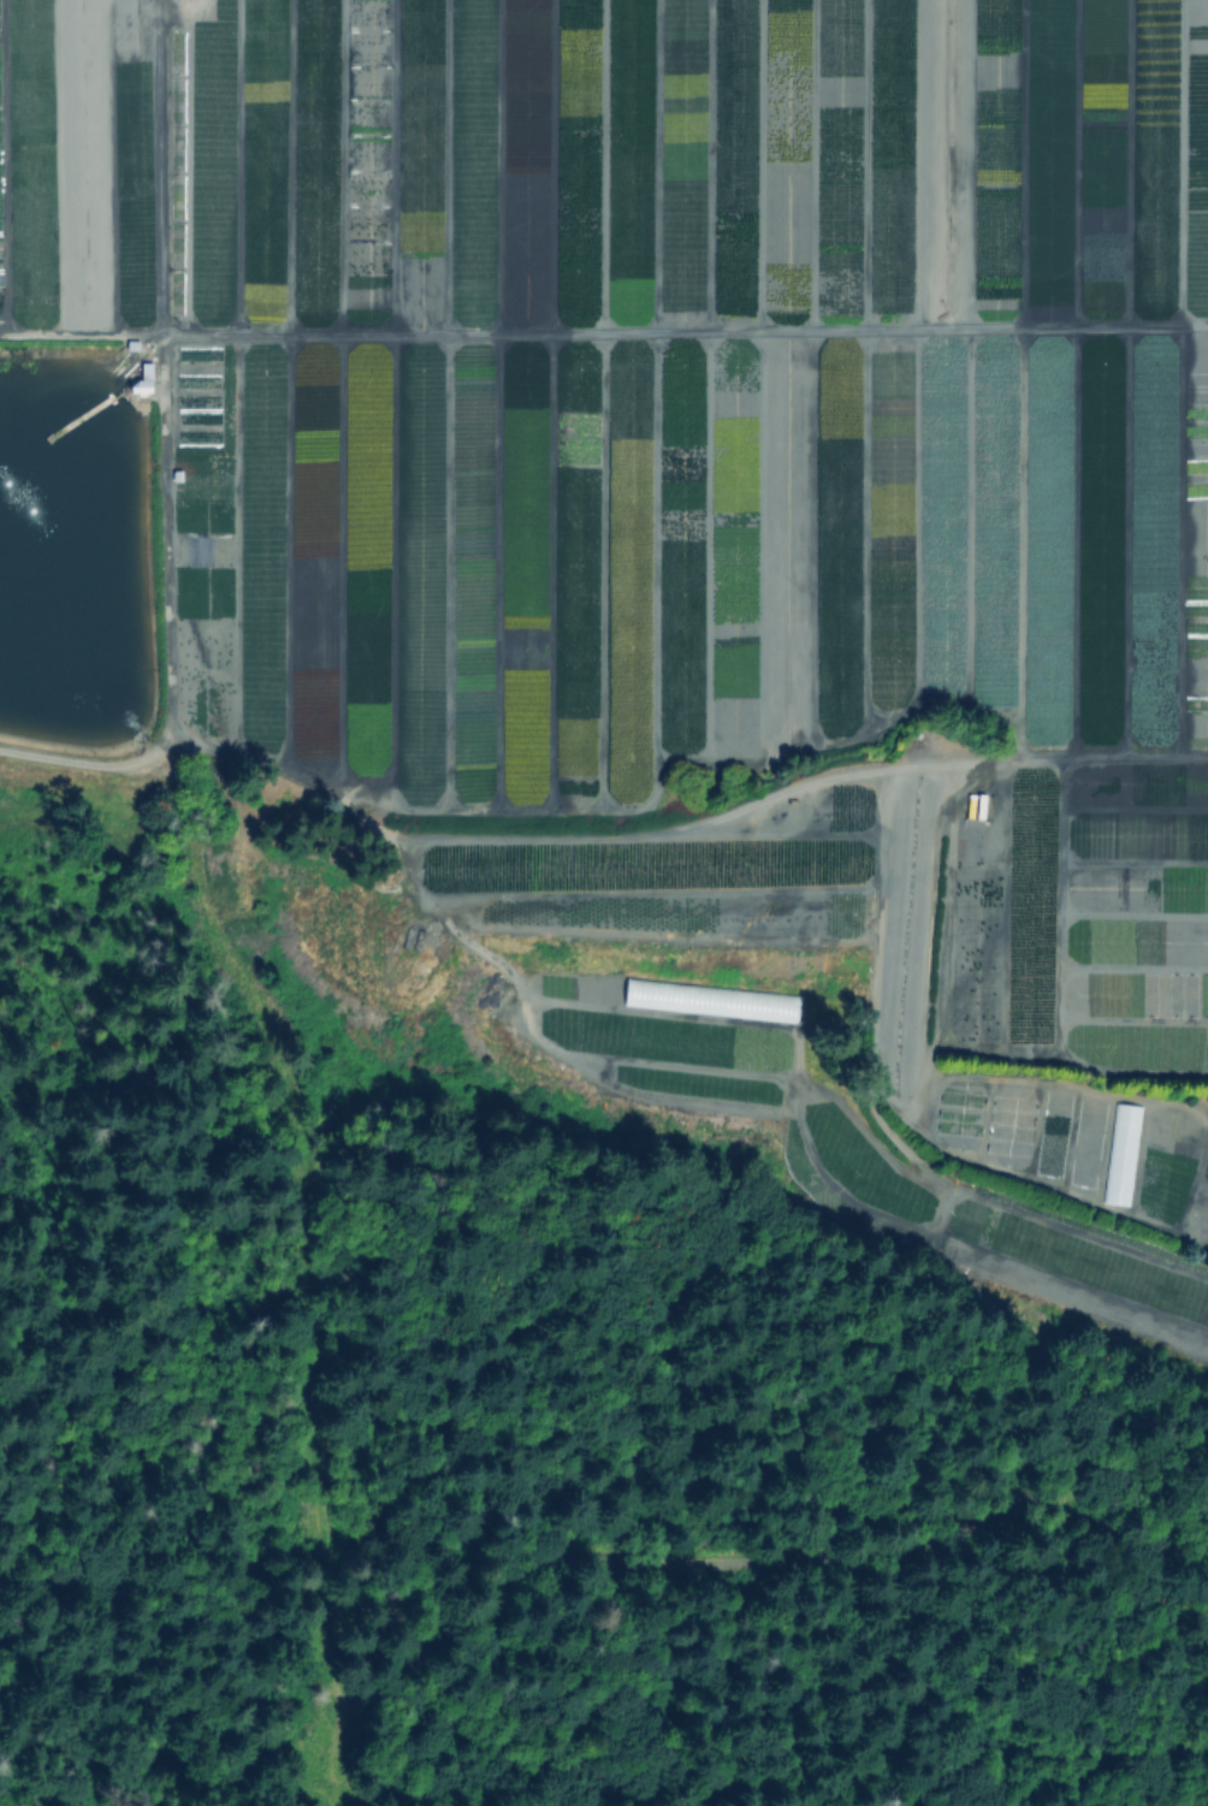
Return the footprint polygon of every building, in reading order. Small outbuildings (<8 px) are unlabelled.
[(154,365),(154,392),(135,392),(135,380),(143,381),(143,365),(154,365)]
